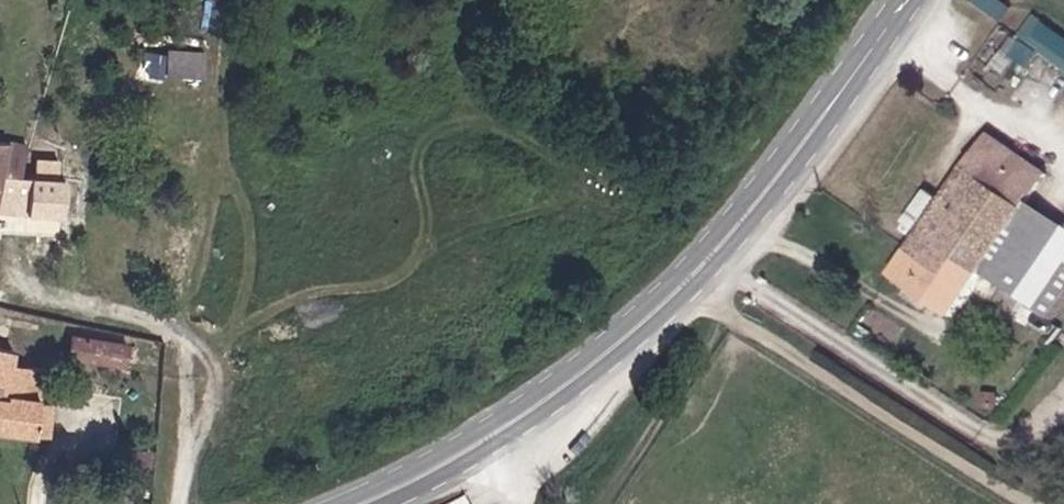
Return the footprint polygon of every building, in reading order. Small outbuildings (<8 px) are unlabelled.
[(1036,11),(1019,35),(1063,65),(1063,30),(1036,11)] [(168,44),(166,71),(205,73),(207,47),(168,44)] [(40,140),(0,136),(0,281),(21,210),(27,184),(37,152),(40,140)] [(884,281),(943,322),(975,276),(1041,323),(1063,290),(1063,223),(1028,199),(1038,179),(981,139),(884,281)] [(72,160),(37,152),(27,184),(63,195),(72,160)] [(70,197),(86,202),(95,178),(77,172),(70,197)] [(63,195),(27,184),(21,210),(78,227),(86,202),(70,197),(63,195)] [(102,323),(54,320),(52,339),(102,342),(102,323)] [(29,432),(47,373),(19,366),(23,347),(0,342),(0,424),(29,432)]
